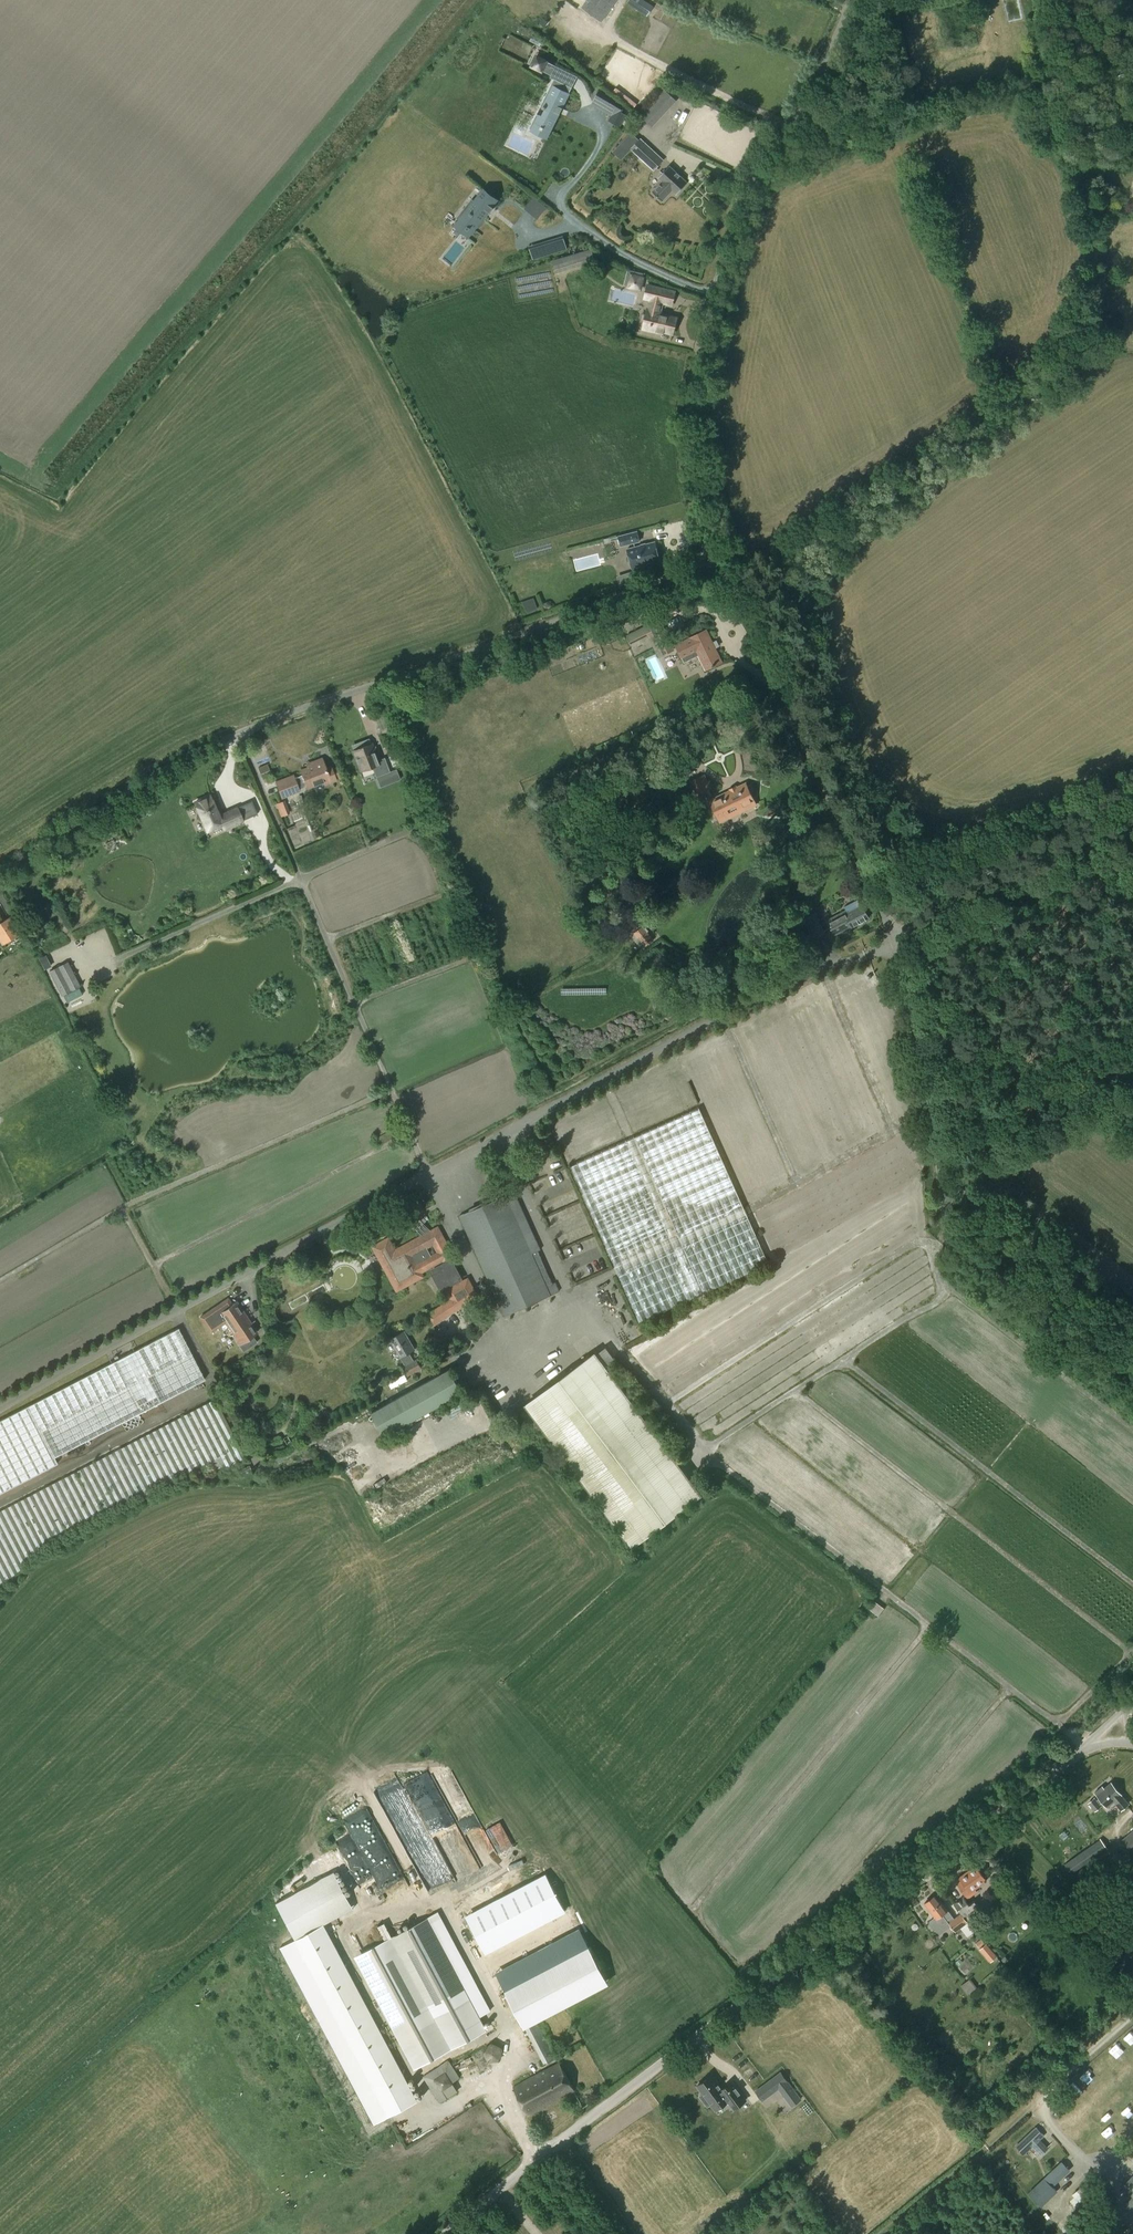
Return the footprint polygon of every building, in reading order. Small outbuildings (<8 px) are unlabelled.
[(614,0),(588,0),(583,7),(601,19),(614,0)] [(643,0),(628,0),(627,2),(637,9),(643,0)] [(1009,20),(1022,18),(1019,0),(1006,0),(1009,20)] [(544,27),(548,22),(542,18),(538,23),(544,27)] [(535,53),(529,66),(541,72),(548,60),(535,53)] [(547,61),(543,70),(551,74),(555,65),(547,61)] [(563,108),(562,107),(569,94),(566,93),(569,86),(556,79),(553,86),(551,85),(540,106),(546,109),(542,116),(537,113),(532,123),(541,127),(540,128),(543,129),(543,128),(550,131),(559,113),(560,113),(559,113),(562,108),(563,108)] [(610,114),(616,102),(596,91),(590,103),(610,114)] [(671,105),(676,100),(667,92),(644,117),(649,122),(668,102),(671,105)] [(1061,107),(1045,109),(1047,124),(1063,121),(1061,107)] [(611,115),(608,120),(619,126),(626,115),(621,112),(615,108),(611,115)] [(639,139),(631,132),(613,152),(621,160),(632,149),(654,169),(663,159),(640,138),(639,139)] [(677,193),(687,182),(669,165),(658,176),(663,180),(652,192),(662,200),(672,189),(677,193)] [(501,200),(486,189),(477,200),(475,198),(461,216),(463,218),(462,219),(477,231),(492,211),(493,212),(497,207),(496,207),(501,200)] [(556,237),(537,243),(541,257),(560,251),(556,237)] [(442,258),(452,266),(466,247),(456,239),(442,258)] [(556,273),(589,263),(585,250),(552,260),(556,273)] [(641,290),(644,276),(643,276),(644,273),(631,270),(627,287),(641,290)] [(660,311),(665,289),(648,284),(644,298),(651,300),(649,308),(648,308),(643,329),(656,332),(657,330),(672,334),(676,317),(661,314),(662,312),(660,311)] [(640,541),(637,530),(617,535),(617,536),(610,538),(611,541),(618,539),(620,546),(640,541)] [(633,570),(661,563),(656,544),(628,551),(633,570)] [(536,607),(533,597),(522,601),(526,610),(536,607)] [(674,649),(660,619),(649,624),(649,623),(626,634),(630,643),(648,635),(658,657),(674,649)] [(721,661),(706,630),(676,644),(684,662),(699,655),(705,669),(721,661)] [(396,769),(390,772),(385,757),(378,759),(372,743),(371,743),(369,738),(352,744),(354,749),(353,750),(361,770),(372,766),(380,786),(399,779),(396,769)] [(639,764),(646,760),(642,753),(635,757),(639,764)] [(293,775),(276,781),(282,797),(299,790),(297,785),(305,782),(307,787),(324,781),(325,784),(336,780),(336,777),(340,776),(336,765),(332,767),(331,765),(326,767),(322,757),(311,761),(311,762),(310,763),(309,766),(301,769),(303,775),(295,778),(293,775)] [(697,796),(712,789),(704,773),(690,780),(697,796)] [(746,785),(745,782),(739,785),(740,787),(721,796),(720,794),(709,799),(717,815),(728,810),(727,809),(736,805),(738,811),(755,803),(750,792),(752,790),(752,788),(752,786),(750,785),(749,784),(746,785)] [(210,796),(194,802),(207,830),(220,824),(222,829),(241,820),(236,808),(219,816),(210,796)] [(858,898),(858,899),(844,906),(846,910),(845,911),(844,910),(827,920),(835,933),(851,924),(852,926),(869,917),(858,898)] [(813,936),(824,931),(814,913),(804,919),(813,936)] [(17,933),(8,918),(0,923),(0,939),(3,943),(17,933)] [(642,928),(641,926),(633,932),(645,946),(652,940),(646,932),(648,930),(644,926),(642,928)] [(18,948),(27,945),(24,939),(16,943),(18,948)] [(61,995),(80,986),(68,961),(49,971),(61,995)] [(700,1108),(570,1166),(639,1321),(769,1263),(700,1108)] [(380,1145),(395,1137),(392,1130),(376,1137),(380,1145)] [(544,1280),(535,1261),(541,1259),(538,1250),(540,1249),(514,1191),(459,1215),(502,1309),(505,1315),(559,1291),(555,1282),(552,1283),(550,1277),(544,1280)] [(459,1279),(456,1268),(452,1267),(448,1258),(453,1255),(438,1227),(428,1232),(426,1228),(420,1231),(422,1235),(395,1250),(388,1238),(373,1246),(396,1290),(423,1276),(421,1272),(443,1261),(444,1263),(434,1268),(433,1274),(444,1287),(454,1282),(456,1284),(446,1289),(450,1298),(426,1315),(432,1326),(477,1295),(468,1277),(460,1282),(459,1279)] [(232,1304),(228,1299),(200,1317),(211,1332),(226,1322),(235,1336),(234,1336),(244,1351),(257,1342),(252,1335),(257,1332),(236,1301),(232,1304)] [(58,1463),(54,1456),(205,1379),(178,1328),(0,1420),(0,1492),(58,1463)] [(414,1360),(409,1353),(415,1349),(404,1331),(390,1339),(400,1358),(401,1357),(405,1365),(403,1367),(408,1375),(421,1368),(416,1359),(414,1360)] [(107,1355),(110,1360),(118,1355),(116,1350),(107,1355)] [(630,1546),(701,1493),(596,1353),(525,1406),(630,1546)] [(384,1435),(462,1392),(449,1369),(371,1412),(384,1435)] [(245,1457),(215,1398),(0,1510),(0,1585),(51,1543),(208,1461),(213,1471),(225,1465),(225,1466),(245,1457)] [(241,1475),(252,1470),(249,1465),(238,1470),(241,1475)] [(878,1615),(884,1607),(875,1600),(869,1608),(878,1615)] [(1095,1798),(1088,1803),(1095,1810),(1101,1805),(1100,1803),(1102,1801),(1107,1806),(1114,1800),(1121,1809),(1128,1803),(1121,1794),(1111,1782),(1104,1788),(1102,1786),(1095,1792),(1100,1798),(1097,1800),(1095,1798)] [(1132,1850),(1132,1830),(1122,1840),(1132,1851),(1132,1850)] [(1076,1855),(1075,1856),(1082,1866),(1107,1848),(1100,1838),(1076,1855)] [(1118,1851),(1108,1859),(1116,1869),(1118,1867),(1132,1884),(1132,1869),(1118,1851)] [(968,1897),(977,1891),(974,1888),(986,1880),(975,1865),(959,1876),(964,1882),(959,1885),(968,1897)] [(507,1871),(491,1880),(506,1905),(521,1896),(507,1871)] [(294,1893),(275,1903),(288,1928),(294,1940),(324,1924),(353,1908),(334,1872),(294,1893)] [(1009,1897),(1018,1896),(1017,1889),(1008,1890),(1009,1897)] [(936,1894),(924,1903),(935,1917),(929,1920),(929,1923),(933,1928),(936,1929),(946,1921),(948,1923),(949,1922),(957,1934),(963,1930),(967,1936),(974,1930),(967,1920),(961,1913),(954,1918),(948,1909),(936,1894)] [(1030,1894),(1019,1904),(1025,1911),(1036,1901),(1030,1894)] [(963,1896),(954,1903),(961,1913),(967,1920),(981,1909),(974,1900),(969,1904),(963,1896)] [(511,1928),(528,1915),(518,1904),(502,1917),(511,1928)] [(1051,1918),(1043,1911),(1039,1916),(1038,1915),(1036,1917),(1036,1918),(1044,1925),(1051,1918)] [(427,1917),(362,1952),(420,2062),(459,2042),(484,2028),(485,2027),(427,1917)] [(524,1949),(541,1940),(529,1918),(511,1927),(521,1945),(522,1945),(524,1949)] [(1100,1923),(1088,1936),(1095,1943),(1108,1931),(1100,1923)] [(294,1940),(280,1948),(373,2124),(417,2100),(324,1924),(294,1940)] [(979,1947),(984,1943),(981,1938),(975,1943),(979,1947)] [(1091,1942),(1084,1948),(1088,1953),(1095,1948),(1091,1942)] [(990,1962),(997,1955),(986,1943),(979,1949),(990,1962)] [(507,1990),(506,1991),(525,2026),(607,1982),(589,1947),(507,1990)] [(972,1990),(977,1987),(970,1978),(965,1982),(972,1990)] [(544,2063),(556,2057),(537,2022),(525,2028),(544,2063)] [(488,2062),(501,2060),(503,2047),(492,2041),(482,2051),(488,2062)] [(445,2095),(457,2088),(453,2082),(460,2077),(449,2060),(440,2065),(423,2077),(434,2094),(441,2089),(445,2095)] [(528,2115),(574,2090),(559,2062),(513,2087),(528,2115)] [(770,2080),(756,2090),(763,2100),(778,2089),(791,2106),(791,2105),(800,2098),(780,2072),(770,2080)] [(708,2106),(711,2103),(716,2109),(727,2100),(734,2108),(746,2099),(732,2081),(722,2089),(712,2075),(698,2085),(704,2092),(700,2095),(708,2106)] [(771,2104),(778,2113),(786,2107),(779,2098),(771,2104)] [(1042,2141),(1041,2140),(1045,2136),(1037,2126),(1015,2146),(1023,2154),(1025,2152),(1032,2145),(1041,2155),(1048,2148),(1047,2147),(1042,2141)] [(1057,2191),(1053,2187),(1052,2186),(1068,2170),(1061,2162),(1048,2175),(1029,2193),(1041,2206),(1048,2199),(1057,2191)] [(1092,2176),(1073,2193),(1082,2204),(1096,2192),(1091,2187),(1097,2181),(1092,2176)] [(1123,2186),(1132,2196),(1132,2176),(1123,2186)] [(1100,2187),(1083,2215),(1092,2220),(1109,2192),(1100,2187)] [(1114,2191),(1110,2189),(1105,2201),(1108,2202),(1109,2202),(1114,2191)] [(1067,2231),(1070,2233),(1092,2233),(1080,2220),(1067,2231)]
